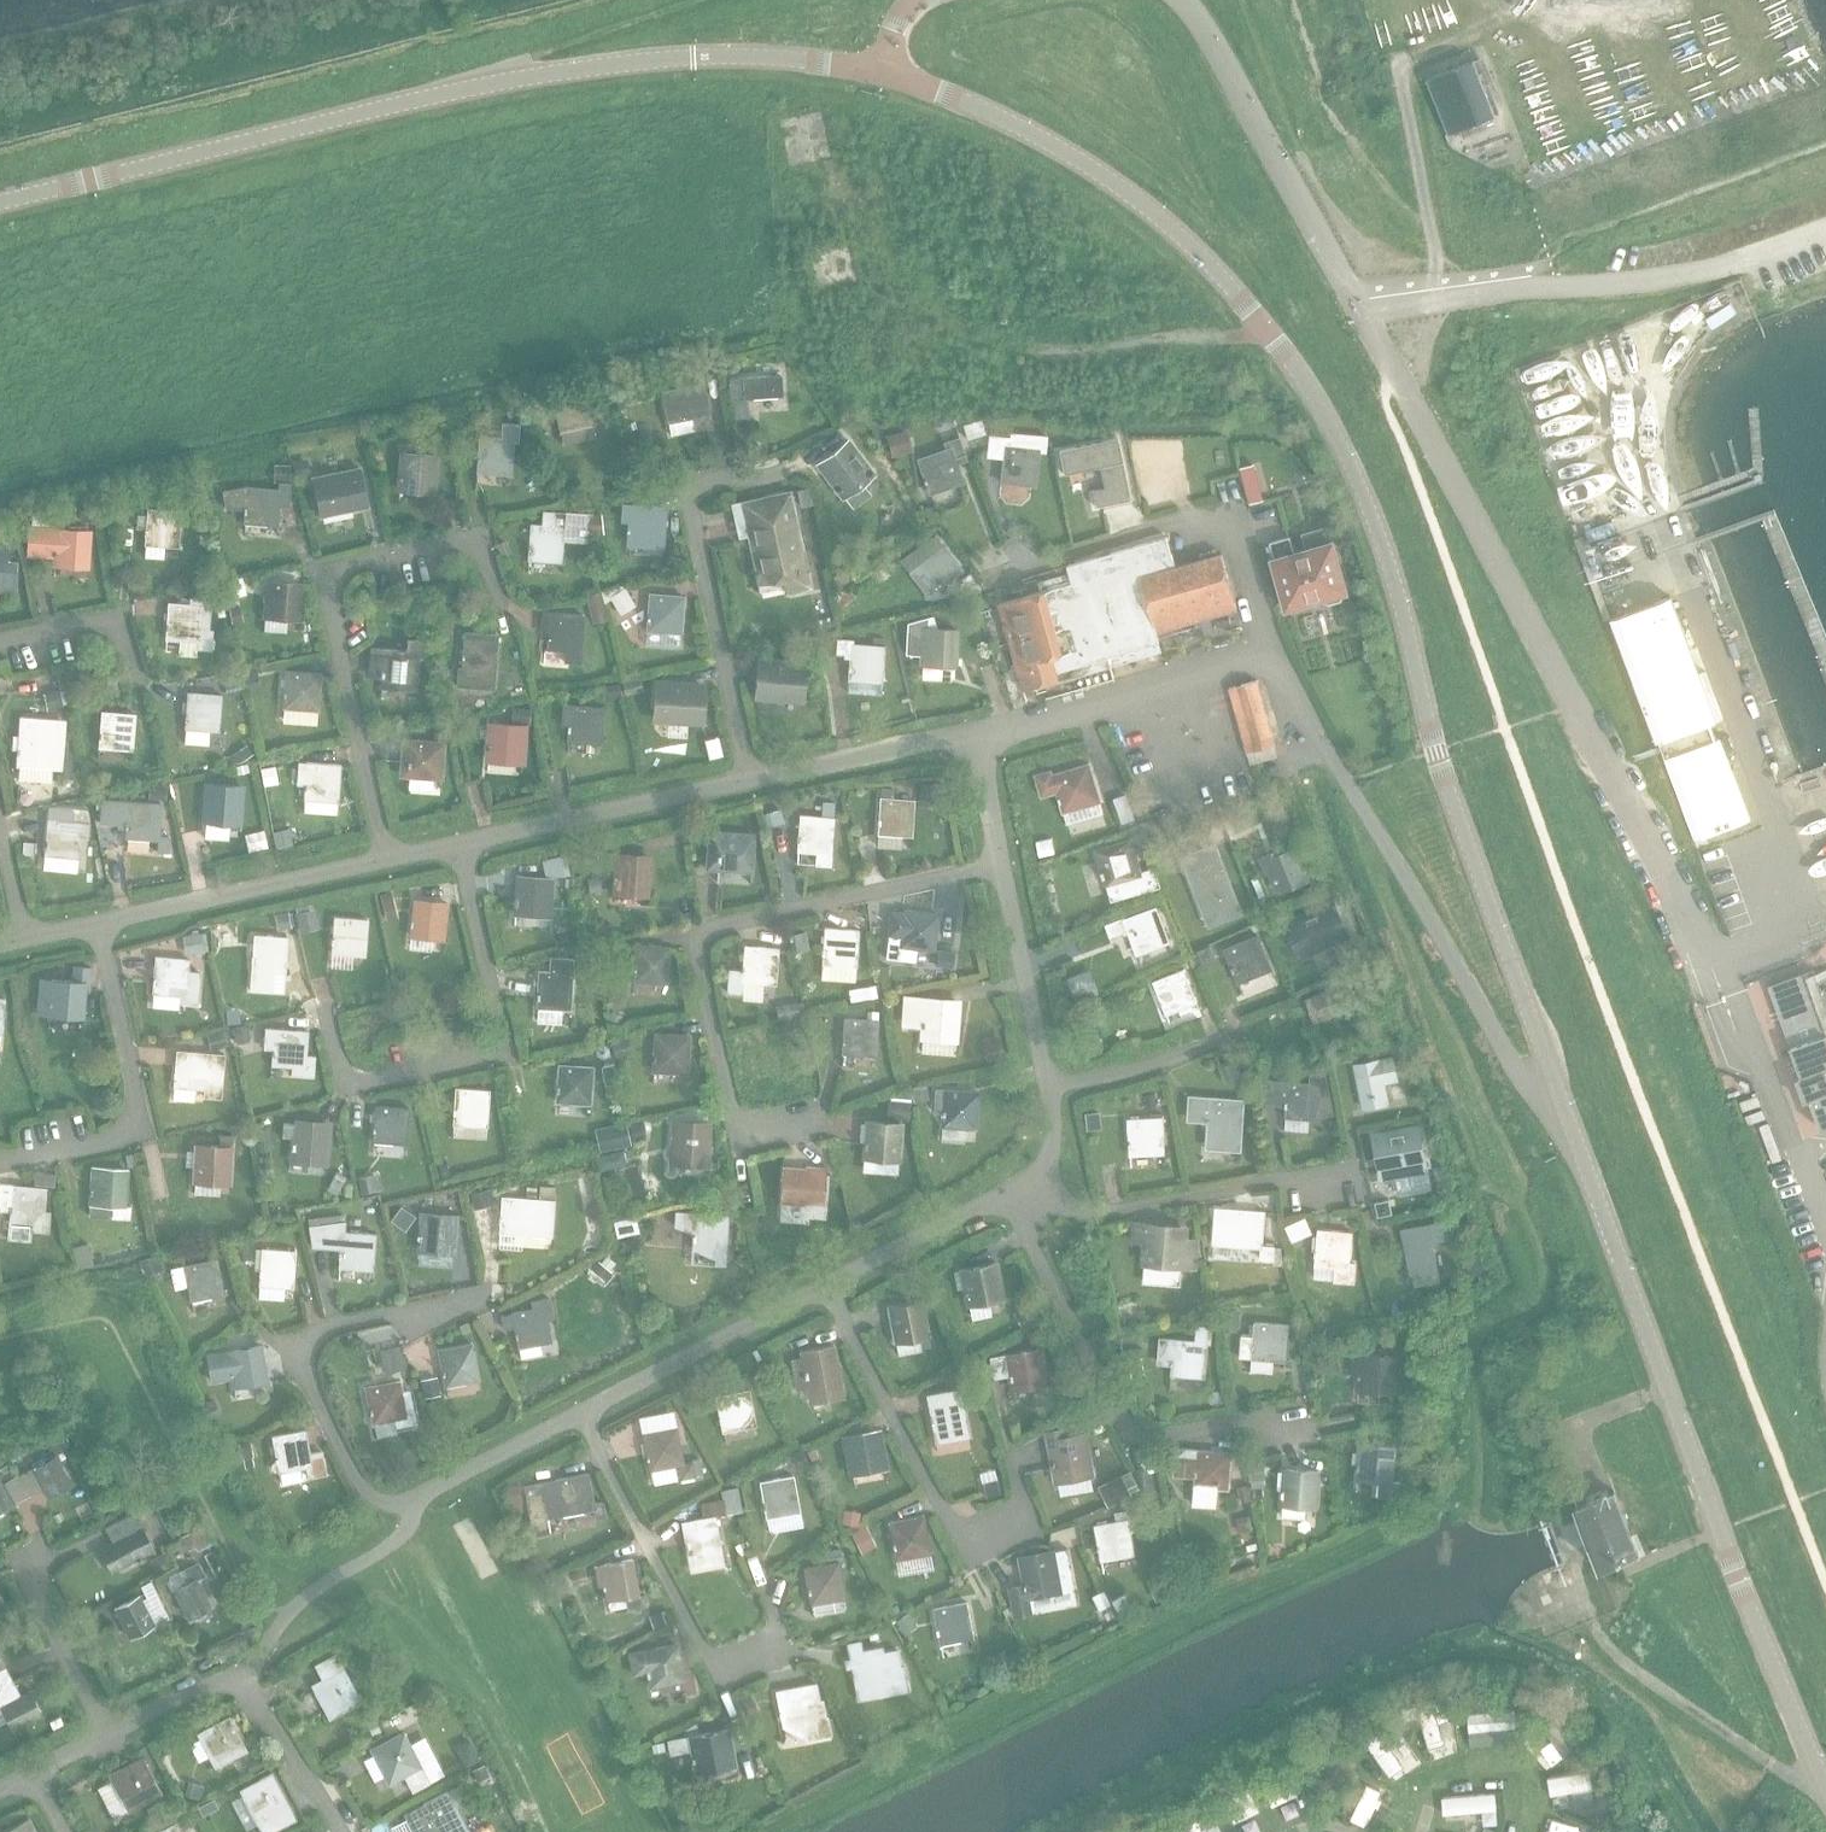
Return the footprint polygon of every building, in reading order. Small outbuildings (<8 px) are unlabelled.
[(1473,60),(1427,78),(1449,134),(1494,115),(1495,115),(1473,60)] [(728,378),(731,420),(748,419),(747,398),(782,396),(781,375),(728,378)] [(712,426),(703,382),(661,391),(668,422),(692,417),(695,429),(712,426)] [(588,402),(555,408),(560,433),(593,427),(588,402)] [(479,433),(476,469),(510,472),(512,440),(518,441),(519,423),(501,422),(500,435),(479,433)] [(886,437),(892,458),(911,452),(905,431),(886,437)] [(1034,485),(1038,450),(1043,450),(1045,436),(1011,435),(1011,439),(989,437),(987,450),(995,451),(995,458),(1003,459),(1001,482),(1034,485)] [(917,459),(930,493),(962,481),(954,459),(965,455),(958,437),(943,442),(945,449),(917,459)] [(1099,466),(1103,487),(1092,489),(1095,506),(1129,499),(1116,437),(1058,450),(1063,473),(1099,466)] [(870,494),(862,483),(874,473),(847,438),(816,463),(843,497),(844,496),(853,508),(870,494)] [(398,486),(431,489),(434,453),(401,451),(398,486)] [(320,515),(367,505),(359,468),(312,478),(320,515)] [(278,503),(287,504),(289,481),(279,480),(278,487),(246,485),(222,489),(225,505),(244,506),(243,520),(276,523),(278,503)] [(797,490),(800,507),(813,504),(810,488),(797,490)] [(785,592),(810,586),(789,490),(731,502),(734,518),(743,516),(755,570),(752,571),(755,582),(757,581),(759,589),(783,584),(785,592)] [(628,540),(661,543),(664,507),(631,505),(628,540)] [(144,542),(178,544),(181,509),(146,506),(144,542)] [(527,557),(561,560),(565,511),(544,510),(543,522),(530,521),(527,557)] [(53,562),(86,565),(89,528),(28,524),(26,556),(53,558),(53,562)] [(935,532),(899,558),(926,594),(961,569),(935,532)] [(1331,540),(1293,551),(1289,534),(1268,540),(1273,557),(1272,557),(1286,606),(1323,596),(1328,600),(1339,597),(1341,590),(1345,589),(1331,540)] [(1140,575),(1174,566),(1166,536),(1068,564),(1069,571),(1039,580),(1041,590),(999,602),(1021,683),(1023,688),(1058,678),(1056,670),(1067,666),(1148,642),(1158,639),(1156,629),(1140,575)] [(14,590),(17,561),(7,560),(9,547),(0,546),(0,588),(14,590)] [(1140,575),(1156,629),(1237,607),(1223,553),(1174,566),(1140,575)] [(264,614),(297,617),(300,582),(267,579),(264,614)] [(647,627),(680,630),(683,595),(650,592),(647,627)] [(1656,743),(1659,741),(1708,723),(1716,720),(1670,596),(1610,619),(1656,743)] [(213,630),(209,630),(212,599),(189,597),(189,602),(167,601),(164,636),(197,639),(196,649),(211,651),(213,630)] [(563,659),(579,660),(583,614),(543,610),(541,625),(549,625),(547,646),(564,648),(563,659)] [(907,623),(905,653),(921,654),(921,662),(920,677),(945,678),(946,663),(954,664),(957,628),(936,627),(932,615),(907,623)] [(464,632),(461,668),(458,667),(456,686),(493,688),(498,634),(464,632)] [(837,637),(836,650),(850,652),(847,677),(846,691),(869,693),(871,679),(881,680),(884,645),(884,637),(873,636),(872,644),(852,642),(852,638),(837,637)] [(417,656),(428,657),(429,639),(407,637),(406,649),(372,646),(370,672),(382,674),(381,683),(414,686),(417,656)] [(759,658),(757,680),(769,681),(768,695),(801,698),(804,662),(771,659),(759,658)] [(240,669),(244,688),(260,685),(256,666),(240,669)] [(283,704),(316,707),(319,671),(286,668),(283,704)] [(666,717),(700,719),(702,684),(669,681),(666,717)] [(1229,688),(1247,753),(1274,746),(1256,681),(1229,688)] [(184,726),(218,728),(220,693),(187,690),(184,726)] [(568,738),(601,740),(603,705),(564,702),(563,716),(569,716),(568,738)] [(523,723),(529,723),(530,709),(512,708),(511,722),(490,721),(487,756),(521,758),(523,723)] [(97,744),(131,748),(134,712),(100,709),(97,744)] [(1708,723),(1659,741),(1665,759),(1695,839),(1748,819),(1718,740),(1715,741),(1708,723)] [(17,762),(51,765),(54,729),(20,726),(17,762)] [(407,774),(440,776),(443,733),(434,732),(433,740),(402,738),(401,758),(408,759),(407,774)] [(298,762),(297,781),(304,782),(303,796),(337,799),(340,763),(306,761),(306,762),(298,762)] [(1066,824),(1104,813),(1089,762),(1038,777),(1043,793),(1056,789),(1066,824)] [(204,818),(238,821),(241,785),(207,782),(204,818)] [(877,832),(911,835),(914,798),(893,797),(894,788),(880,787),(877,832)] [(1125,793),(1113,798),(1121,823),(1134,818),(1125,793)] [(156,848),(166,849),(167,835),(158,834),(160,802),(100,798),(99,820),(125,822),(124,835),(157,838),(156,848)] [(86,835),(88,821),(86,808),(73,806),(72,819),(47,816),(43,852),(76,856),(78,833),(86,835)] [(833,816),(835,817),(836,807),(822,806),(821,815),(799,814),(797,849),(819,851),(818,861),(830,862),(830,852),(833,816)] [(679,823),(683,841),(700,836),(696,819),(679,823)] [(717,867),(750,869),(753,833),(710,830),(707,856),(718,857),(717,867)] [(1140,870),(1131,839),(1096,849),(1106,883),(1124,878),(1129,894),(1161,885),(1156,865),(1140,870)] [(1181,855),(1208,927),(1244,913),(1216,842),(1181,855)] [(1275,895),(1311,881),(1298,846),(1259,861),(1265,875),(1267,875),(1275,895)] [(613,890),(647,892),(649,856),(616,854),(613,890)] [(514,911),(548,913),(551,877),(517,875),(514,911)] [(410,933),(443,936),(446,901),(413,898),(410,933)] [(1310,940),(1316,952),(1347,936),(1330,902),(1285,924),(1296,947),(1310,940)] [(1137,952),(1168,941),(1156,907),(1125,918),(1124,916),(1105,923),(1110,935),(1128,928),(1137,952)] [(933,949),(938,913),(905,909),(904,911),(891,910),(886,958),(899,959),(900,945),(933,949)] [(331,951),(364,953),(367,918),(333,915),(331,951)] [(822,962),(821,978),(855,980),(856,964),(858,929),(825,927),(822,962)] [(794,933),(798,948),(808,946),(805,930),(794,933)] [(181,936),(184,952),(207,949),(205,933),(181,936)] [(252,968),(250,989),(283,992),(285,971),(287,936),(254,933),(251,968),(252,968)] [(1225,948),(1239,982),(1272,968),(1258,934),(1225,948)] [(633,979),(667,981),(669,945),(635,943),(633,979)] [(742,980),(775,983),(778,947),(745,943),(742,969),(728,968),(726,990),(741,991),(742,980)] [(1198,950),(1204,964),(1216,959),(1210,945),(1198,950)] [(936,963),(951,965),(952,950),(938,949),(936,963)] [(179,1002),(197,1004),(200,972),(187,970),(188,957),(155,954),(151,993),(154,993),(152,1006),(178,1008),(179,1002)] [(537,1006),(570,1007),(573,958),(551,957),(550,970),(539,970),(537,1006)] [(85,981),(89,981),(89,965),(74,965),(73,979),(52,978),(49,1013),(83,1015),(85,981)] [(1153,980),(1166,1014),(1198,1001),(1184,968),(1153,980)] [(1067,978),(1077,1002),(1100,993),(1089,969),(1067,978)] [(1825,1034),(1818,1014),(1824,1012),(1825,1011),(1825,1003),(1813,969),(1767,986),(1790,1047),(1801,1077),(1796,1079),(1804,1101),(1809,1099),(1820,1128),(1825,1126),(1825,1034)] [(1302,1002),(1311,1024),(1350,1009),(1341,986),(1302,1002)] [(921,1034),(955,1037),(958,1001),(924,998),(921,1034)] [(841,1052),(875,1054),(877,1018),(844,1016),(841,1052)] [(291,1075),(313,1076),(314,1056),(306,1055),(308,1031),(265,1028),(264,1042),(273,1043),(271,1064),(292,1066),(291,1075)] [(653,1068),(686,1070),(689,1035),(656,1032),(653,1068)] [(175,1049),(173,1085),(204,1087),(203,1097),(220,1098),(224,1053),(209,1051),(175,1049)] [(1354,1064),(1361,1098),(1387,1093),(1384,1081),(1397,1078),(1392,1055),(1354,1064)] [(556,1099),(590,1102),(592,1066),(559,1064),(556,1099)] [(1319,1117),(1334,1114),(1326,1069),(1310,1068),(1308,1082),(1268,1078),(1266,1100),(1287,1102),(1285,1116),(1318,1119),(1319,1117)] [(453,1122),(486,1124),(489,1088),(455,1086),(453,1122)] [(941,1124),(975,1127),(977,1091),(934,1087),(932,1112),(942,1113),(941,1124)] [(1206,1145),(1241,1148),(1244,1099),(1190,1095),(1189,1117),(1208,1118),(1206,1145)] [(886,1118),(907,1120),(909,1102),(888,1100),(886,1118)] [(373,1139),(406,1142),(409,1106),(375,1104),(373,1139)] [(1129,1118),(1130,1153),(1163,1152),(1162,1117),(1129,1118)] [(293,1157),(325,1160),(328,1123),(296,1120),(293,1157)] [(902,1123),(867,1120),(865,1158),(881,1158),(882,1170),(907,1171),(905,1160),(897,1160),(902,1123)] [(672,1157),(705,1160),(708,1124),(675,1122),(672,1157)] [(1418,1126),(1374,1135),(1382,1178),(1426,1170),(1418,1126)] [(230,1145),(233,1145),(234,1134),(219,1133),(218,1144),(197,1143),(194,1194),(219,1196),(220,1180),(228,1181),(230,1145)] [(90,1201),(124,1203),(126,1167),(93,1165),(90,1201)] [(782,1168),(779,1201),(804,1203),(804,1202),(822,1203),(825,1170),(804,1168),(803,1170),(782,1168)] [(0,1196),(0,1205),(11,1206),(10,1219),(31,1220),(30,1228),(49,1229),(50,1209),(45,1209),(46,1185),(13,1183),(1,1182),(0,1196)] [(502,1195),(499,1231),(532,1234),(551,1235),(555,1199),(539,1198),(540,1187),(526,1186),(525,1197),(502,1195)] [(1274,1246),(1262,1245),(1265,1211),(1231,1208),(1231,1211),(1215,1210),(1212,1243),(1261,1247),(1260,1258),(1273,1259),(1274,1246)] [(691,1247),(725,1250),(728,1214),(676,1210),(674,1224),(693,1225),(691,1247)] [(418,1248),(452,1251),(455,1215),(421,1213),(418,1248)] [(613,1221),(617,1237),(638,1232),(634,1215),(613,1221)] [(375,1234),(344,1231),(345,1220),(308,1225),(311,1246),(340,1248),(338,1266),(372,1269),(375,1234)] [(1404,1230),(1413,1273),(1438,1268),(1432,1239),(1447,1236),(1444,1221),(1404,1230)] [(1150,1226),(1137,1225),(1136,1239),(1149,1240),(1147,1261),(1145,1281),(1179,1283),(1181,1265),(1193,1266),(1195,1242),(1183,1241),(1184,1229),(1150,1226)] [(1350,1263),(1352,1232),(1319,1229),(1316,1265),(1337,1267),(1336,1279),(1353,1281),(1355,1263),(1350,1263)] [(283,1285),(292,1285),(295,1250),(262,1247),(258,1298),(282,1299),(283,1285)] [(611,1272),(609,1271),(615,1262),(606,1255),(600,1263),(598,1261),(591,1270),(604,1280),(611,1272)] [(183,1264),(190,1300),(223,1293),(215,1258),(183,1264)] [(962,1269),(968,1303),(1001,1297),(995,1262),(962,1269)] [(518,1346),(551,1340),(547,1320),(553,1319),(549,1297),(530,1300),(532,1307),(511,1311),(512,1313),(501,1316),(503,1329),(514,1327),(518,1346)] [(923,1348),(930,1346),(929,1334),(922,1300),(889,1306),(896,1341),(920,1336),(923,1348)] [(1252,1358),(1285,1361),(1289,1325),(1255,1322),(1252,1358)] [(1160,1336),(1158,1358),(1172,1360),(1171,1374),(1204,1377),(1208,1342),(1211,1342),(1212,1326),(1197,1324),(1196,1340),(1174,1337),(1160,1336)] [(439,1348),(445,1384),(478,1378),(472,1342),(439,1348)] [(234,1385),(267,1380),(261,1344),(207,1353),(212,1379),(232,1376),(234,1385)] [(810,1399),(843,1393),(835,1346),(802,1351),(804,1365),(793,1366),(797,1389),(808,1387),(810,1399)] [(1007,1353),(1013,1389),(1047,1383),(1040,1347),(1007,1353)] [(1398,1352),(1353,1350),(1351,1373),(1360,1371),(1359,1390),(1370,1390),(1369,1402),(1391,1403),(1398,1352)] [(409,1390),(401,1392),(399,1380),(366,1387),(373,1423),(395,1418),(397,1426),(416,1422),(409,1390)] [(928,1394),(934,1429),(967,1424),(961,1388),(928,1394)] [(716,1396),(722,1431),(756,1425),(750,1390),(716,1396)] [(1403,1440),(1419,1441),(1420,1425),(1403,1425),(1403,1440)] [(692,1462),(682,1463),(676,1428),(643,1434),(649,1469),(678,1464),(680,1478),(694,1476),(692,1462)] [(1085,1433),(1064,1437),(1063,1428),(1050,1431),(1058,1475),(1091,1469),(1085,1433)] [(322,1451),(308,1453),(304,1430),(271,1436),(276,1461),(274,1462),(271,1465),(271,1469),(274,1471),(277,1471),(280,1470),(282,1484),(301,1480),(299,1467),(306,1466),(308,1477),(326,1474),(322,1451)] [(846,1437),(852,1472),(885,1466),(879,1431),(846,1437)] [(1385,1495),(1400,1497),(1401,1482),(1392,1481),(1395,1446),(1361,1442),(1358,1479),(1387,1482),(1385,1495)] [(1195,1485),(1228,1488),(1231,1453),(1199,1450),(1194,1449),(1176,1447),(1173,1474),(1196,1476),(1195,1485)] [(59,1490),(70,1484),(54,1455),(32,1467),(42,1485),(53,1479),(59,1490)] [(1252,1488),(1264,1486),(1263,1478),(1266,1478),(1263,1460),(1247,1462),(1249,1481),(1251,1481),(1252,1488)] [(1282,1504),(1316,1507),(1319,1471),(1285,1468),(1282,1504)] [(603,1502),(594,1504),(589,1474),(556,1479),(556,1484),(542,1486),(542,1485),(526,1488),(534,1535),(550,1532),(547,1518),(595,1509),(596,1518),(606,1516),(603,1502)] [(1098,1486),(1108,1507),(1132,1495),(1122,1474),(1098,1486)] [(760,1482),(769,1532),(802,1526),(793,1476),(760,1482)] [(2,1513),(0,1509),(12,1503),(0,1480),(0,1514),(2,1513)] [(513,1514),(524,1512),(518,1482),(501,1485),(505,1506),(511,1505),(513,1514)] [(683,1521),(689,1556),(722,1551),(716,1515),(742,1511),(738,1487),(721,1490),(722,1499),(700,1503),(703,1518),(683,1521)] [(1577,1505),(1601,1568),(1638,1554),(1615,1491),(1577,1505)] [(132,1560),(152,1550),(133,1512),(104,1527),(117,1553),(126,1549),(132,1560)] [(891,1523),(898,1558),(930,1552),(924,1517),(891,1523)] [(1096,1524),(1102,1559),(1135,1553),(1129,1518),(1096,1524)] [(196,1550),(214,1541),(205,1523),(181,1535),(189,1550),(195,1546),(196,1550)] [(806,1567),(812,1603),(845,1597),(839,1561),(843,1561),(840,1548),(823,1551),(825,1564),(806,1567)] [(167,1553),(151,1561),(156,1571),(173,1563),(167,1553)] [(1028,1589),(1013,1591),(1017,1615),(1033,1612),(1031,1598),(1063,1592),(1076,1590),(1070,1554),(1056,1557),(1023,1562),(1028,1589)] [(199,1559),(180,1569),(187,1582),(195,1578),(206,1572),(199,1559)] [(601,1565),(607,1600),(640,1594),(634,1559),(601,1565)] [(199,1613),(210,1607),(195,1578),(187,1582),(172,1589),(182,1608),(194,1602),(199,1613)] [(1124,1592),(1112,1599),(1118,1611),(1131,1604),(1124,1592)] [(138,1595),(115,1607),(130,1636),(154,1624),(138,1595)] [(936,1608),(942,1643),(975,1637),(968,1602),(936,1608)] [(898,1649),(884,1652),(881,1634),(867,1637),(870,1649),(862,1650),(860,1641),(848,1643),(859,1700),(909,1690),(905,1666),(901,1666),(898,1649)] [(651,1686),(684,1680),(677,1645),(631,1654),(634,1674),(648,1672),(651,1686)] [(314,1689),(328,1718),(360,1702),(335,1653),(314,1663),(324,1684),(314,1689)] [(824,1700),(821,1701),(818,1683),(778,1690),(784,1726),(790,1725),(807,1734),(808,1740),(832,1735),(829,1717),(827,1717),(824,1700)] [(2,1711),(6,1718),(16,1713),(22,1724),(41,1714),(29,1691),(0,1706),(0,1712),(2,1711)] [(740,1697),(749,1717),(759,1712),(750,1693),(740,1697)] [(199,1738),(214,1767),(246,1750),(229,1717),(216,1723),(219,1728),(199,1738)] [(722,1730),(689,1735),(669,1739),(671,1752),(692,1749),(695,1771),(728,1765),(722,1730)] [(412,1790),(428,1782),(403,1732),(390,1739),(392,1744),(373,1754),(387,1782),(404,1774),(412,1790)] [(112,1779),(98,1786),(107,1804),(121,1797),(127,1808),(158,1792),(142,1759),(130,1765),(132,1769),(112,1779)] [(272,1773),(259,1780),(262,1784),(242,1794),(257,1824),(261,1831),(270,1831),(295,1819),(289,1807),(272,1773)] [(448,1791),(423,1804),(426,1809),(406,1819),(413,1831),(469,1831),(448,1791)] [(186,1817),(174,1823),(176,1827),(167,1831),(194,1831),(186,1817)] [(28,1820),(4,1831),(34,1831),(28,1820)]
